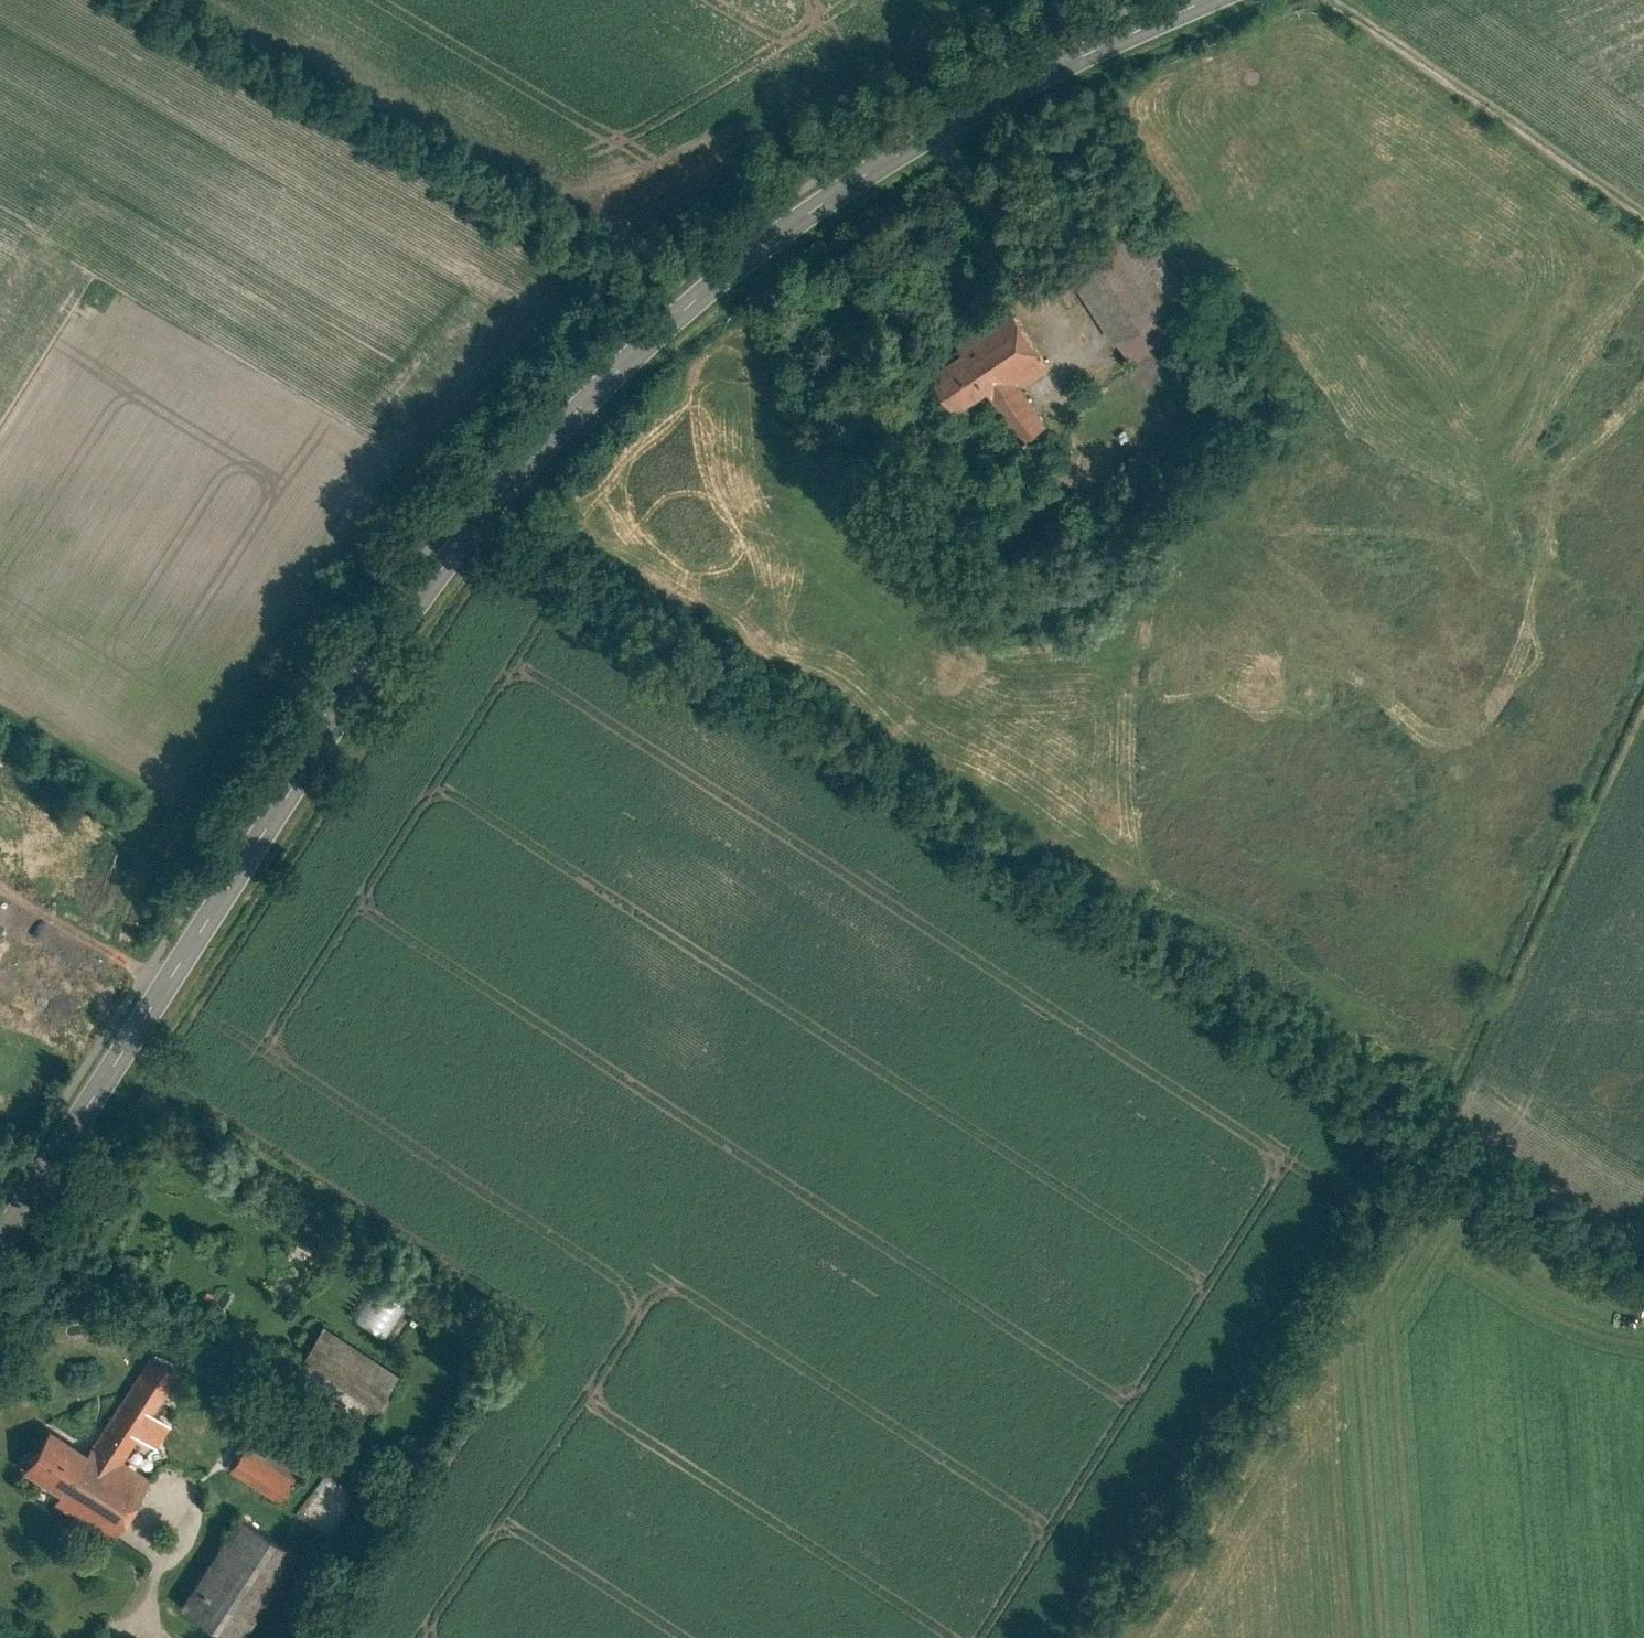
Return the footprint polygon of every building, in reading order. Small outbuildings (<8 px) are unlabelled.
[(964,359),(934,380),(961,416),(987,397),(1026,452),(1054,432),(1030,398),(1062,375),(1013,307),(955,347),(964,359)] [(10,934),(0,928),(0,952),(10,934)] [(389,1336),(412,1292),(377,1273),(353,1316),(389,1336)] [(407,1371),(329,1319),(304,1358),(381,1409),(407,1371)] [(60,1422),(34,1462),(70,1485),(61,1499),(117,1536),(157,1474),(130,1456),(145,1432),(164,1444),(180,1418),(162,1406),(186,1369),(157,1350),(95,1444),(60,1422)] [(254,1432),(233,1468),(286,1498),(306,1462),(254,1432)] [(300,1516),(337,1534),(357,1495),(320,1476),(300,1516)] [(248,1509),(188,1601),(246,1637),(253,1637),(310,1549),(248,1509)]
